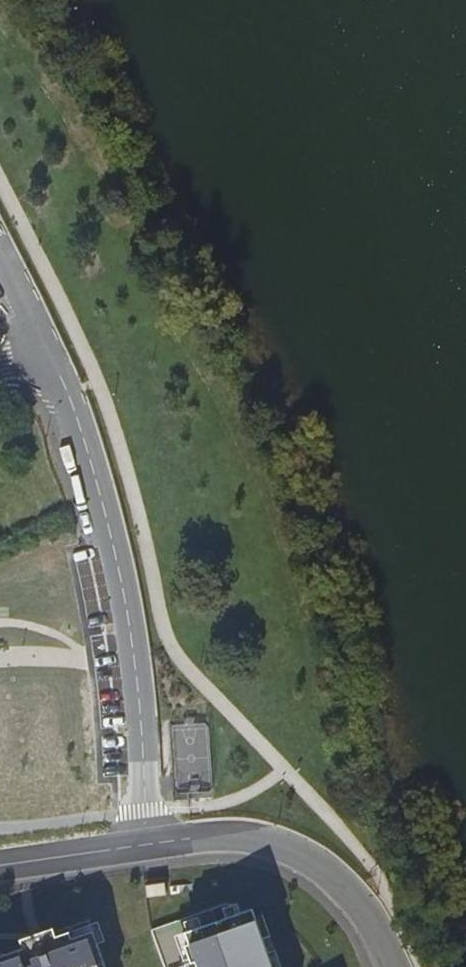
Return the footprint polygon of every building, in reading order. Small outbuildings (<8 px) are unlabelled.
[(201,966),(275,966),(259,921),(193,944),(201,966)] [(96,932),(76,939),(74,933),(60,937),(57,930),(25,941),(27,949),(0,958),(0,966),(108,966),(96,932)]
